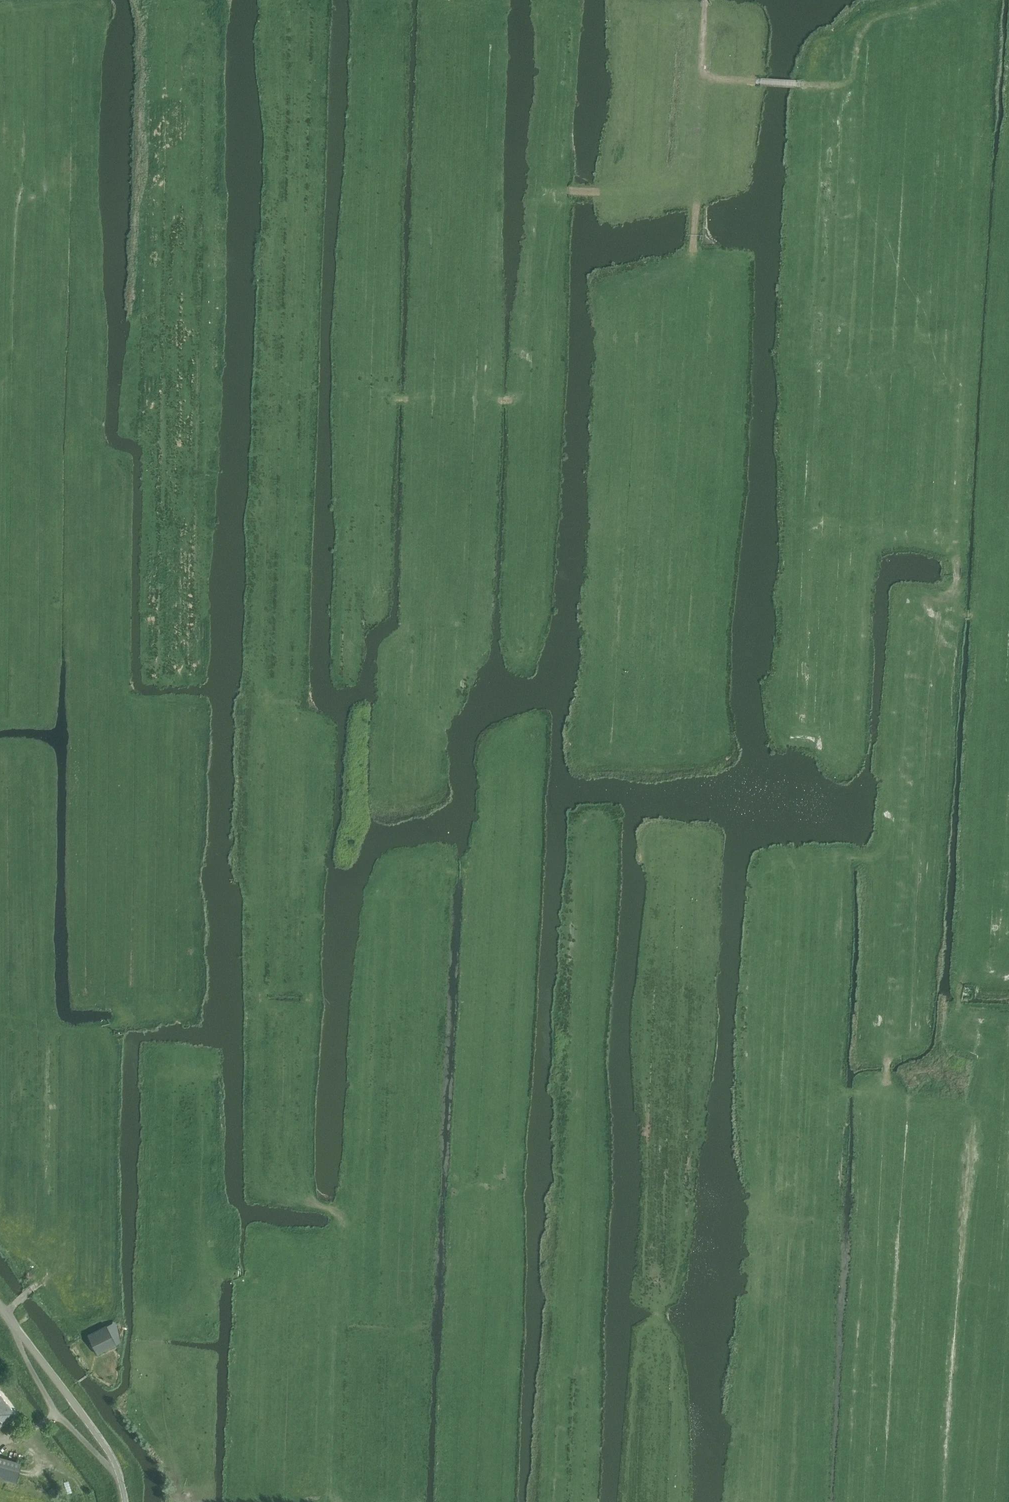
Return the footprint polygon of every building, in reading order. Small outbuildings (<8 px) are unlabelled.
[(116,1344),(107,1326),(87,1335),(97,1354),(116,1344)] [(15,1413),(0,1394),(0,1426),(15,1413)] [(17,1482),(22,1463),(0,1457),(0,1478),(17,1482)]
